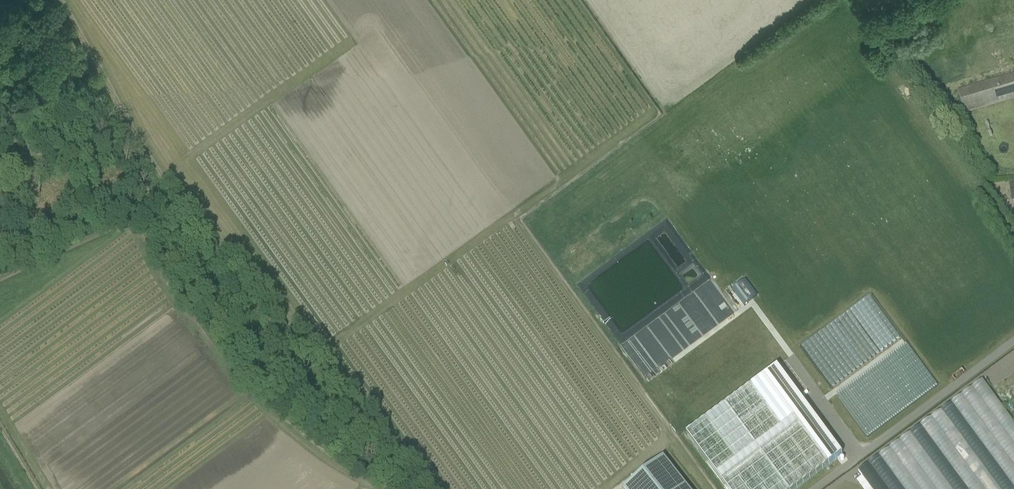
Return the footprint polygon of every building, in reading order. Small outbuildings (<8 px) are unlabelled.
[(1012,75),(958,91),(962,103),(965,113),(1013,98),(1013,74),(1012,75)] [(727,488),(798,488),(843,455),(778,368),(687,435),(727,488)] [(858,472),(870,488),(1013,488),(1013,423),(984,382),(982,380),(858,472)] [(623,488),(624,488),(689,488),(664,456),(623,488)]
